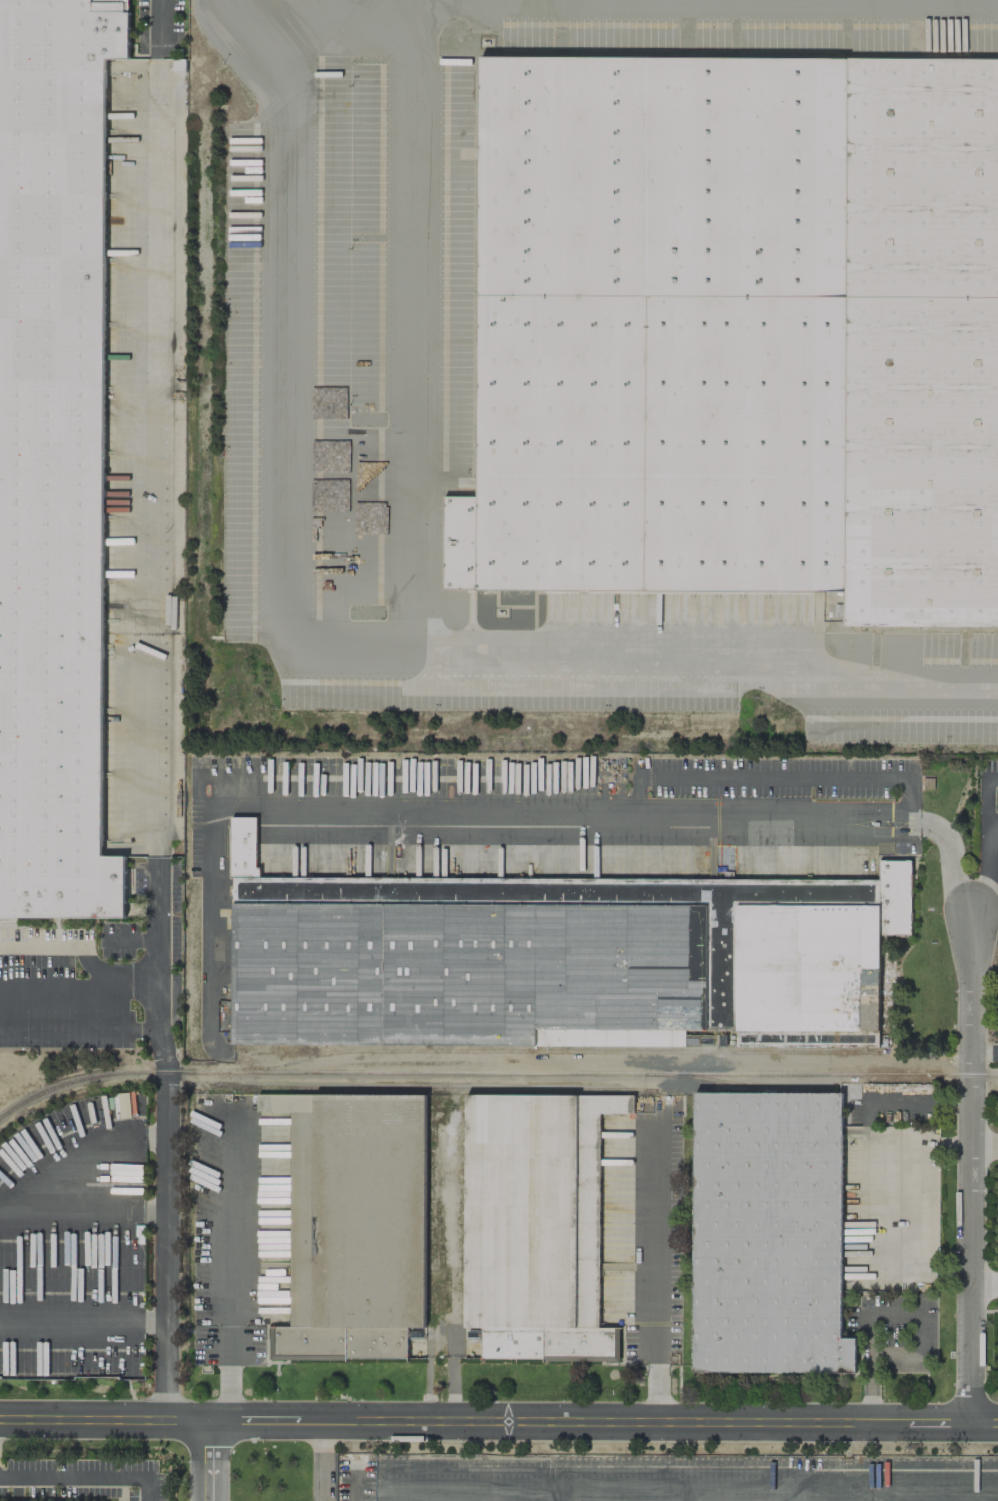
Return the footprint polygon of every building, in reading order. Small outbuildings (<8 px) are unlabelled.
[(125,919),(125,854),(101,854),(105,59),(128,59),(128,0),(0,0),(0,918),(125,919)] [(475,59),(997,60),(997,626),(840,628),(840,585),(445,588),(444,493),(478,493),(475,59)] [(230,817),(230,877),(233,877),(233,1043),(879,1047),(879,935),(910,936),(911,860),(879,860),(879,880),(259,877),(259,867),(256,867),(256,817),(230,817)] [(695,1092),(694,1371),(855,1372),(855,1338),(841,1338),(842,1093),(695,1092)] [(257,1094),(257,1112),(291,1112),(290,1326),(270,1325),(269,1361),(408,1360),(407,1327),(425,1327),(426,1094),(257,1094)] [(465,1094),(465,1359),(618,1360),(618,1327),(599,1327),(599,1113),(633,1114),(634,1095),(465,1094)]
